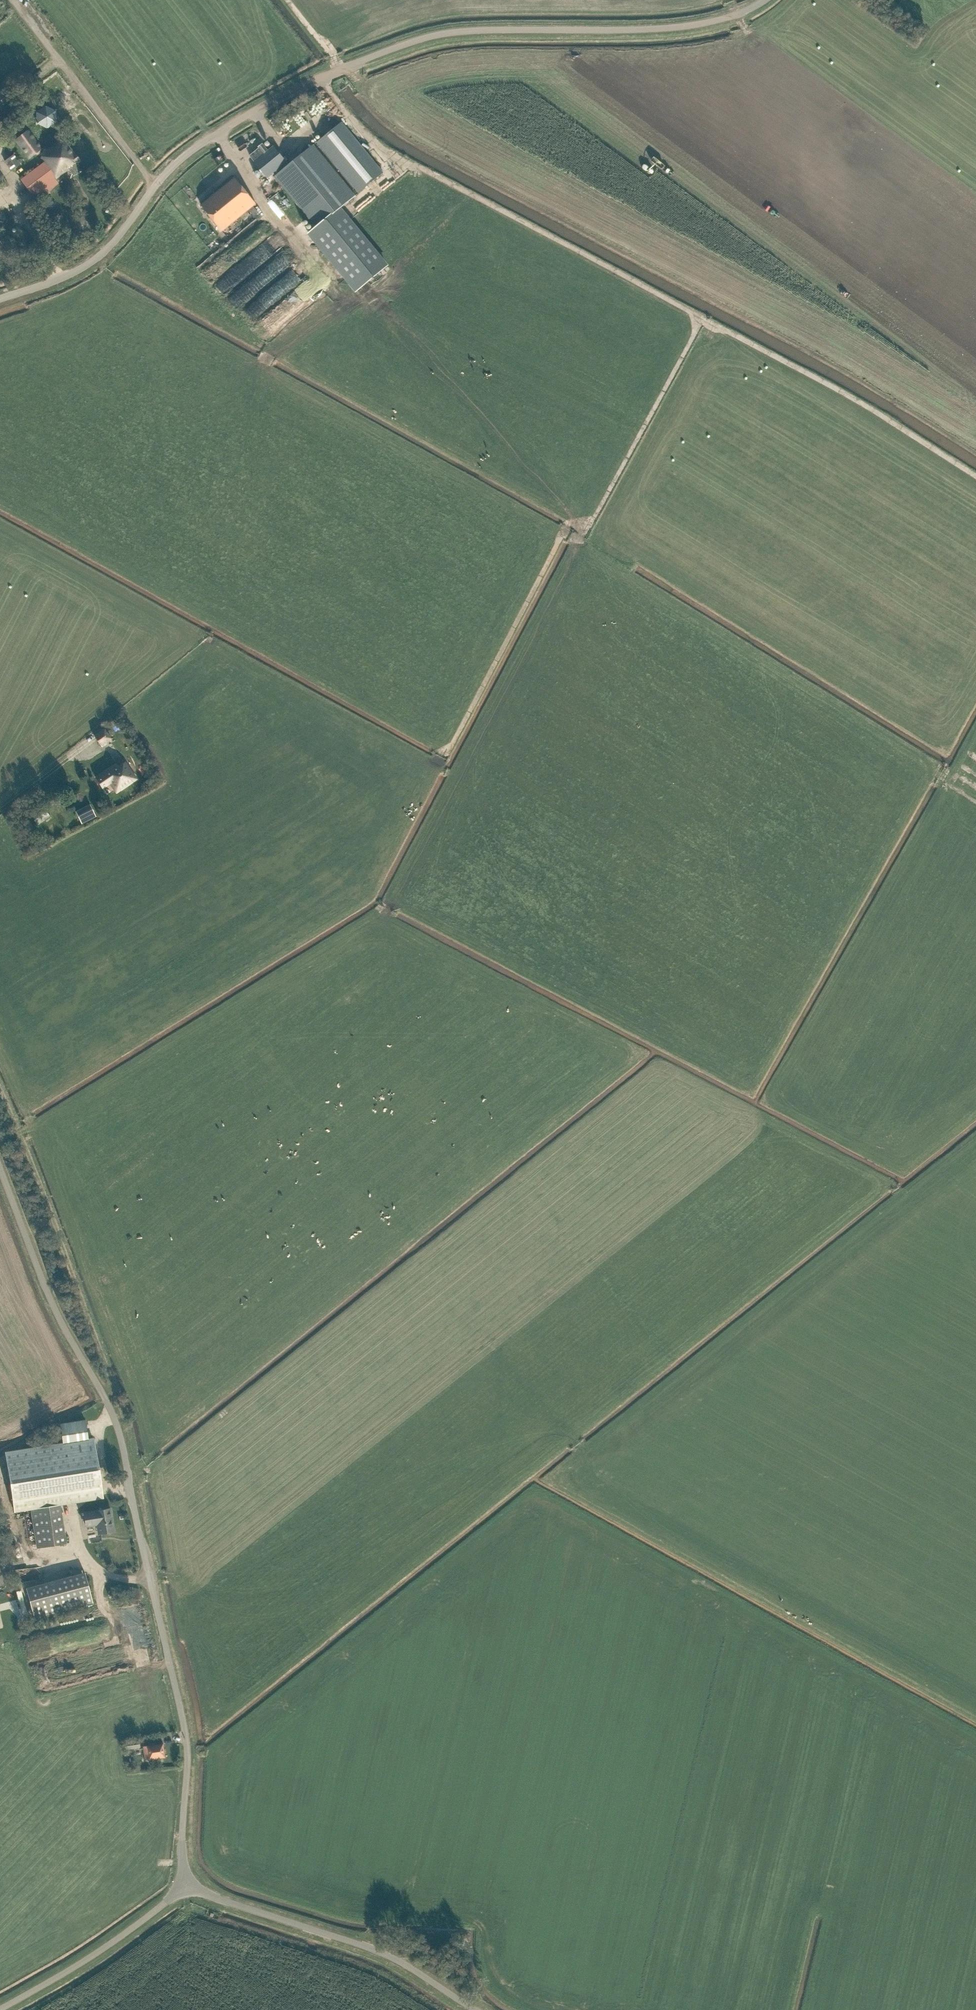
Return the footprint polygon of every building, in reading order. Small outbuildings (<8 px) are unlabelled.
[(53,125),(43,120),(35,127),(36,137),(45,141),(54,135),(53,125)] [(342,121),(317,142),(358,193),(384,172),(342,121)] [(27,131),(15,139),(28,157),(40,149),(27,131)] [(42,163),(55,179),(67,169),(72,176),(79,171),(76,167),(78,166),(76,162),(78,160),(61,138),(40,155),(44,161),(42,162),(42,163)] [(273,146),(269,150),(263,143),(258,147),(259,148),(250,155),(255,161),(254,162),(267,177),(275,170),(278,173),(274,177),(316,228),(309,234),(357,291),(387,266),(340,209),(356,195),(314,144),(289,164),(286,161),(273,146)] [(13,155),(4,161),(11,170),(20,164),(13,155)] [(55,179),(42,163),(20,180),(32,196),(38,192),(41,196),(48,190),(45,187),(55,179)] [(0,179),(0,184),(4,189),(9,185),(2,177),(0,179)] [(234,178),(211,198),(232,223),(255,204),(234,178)] [(232,223),(211,198),(202,205),(223,230),(232,223)] [(99,727),(92,733),(101,746),(112,738),(105,728),(101,730),(99,727)] [(116,764),(96,777),(102,786),(109,782),(116,791),(136,778),(125,762),(118,767),(116,764)] [(59,786),(53,788),(55,796),(61,795),(59,786)] [(92,810),(81,816),(85,822),(96,816),(92,810)] [(36,834),(29,819),(23,822),(30,837),(36,834)] [(85,1422),(61,1426),(65,1446),(89,1443),(85,1422)] [(65,1446),(6,1456),(10,1478),(15,1513),(31,1510),(32,1518),(36,1548),(66,1544),(62,1513),(61,1513),(60,1507),(104,1500),(94,1442),(89,1443),(65,1446)] [(111,1511),(84,1514),(86,1527),(97,1526),(99,1535),(114,1533),(111,1511)] [(34,1618),(93,1602),(85,1572),(26,1588),(34,1618)] [(124,1743),(125,1746),(125,1749),(141,1747),(140,1740),(124,1743)] [(148,1745),(144,1746),(146,1759),(153,1758),(153,1762),(158,1761),(157,1757),(165,1756),(163,1743),(148,1746),(148,1745)]
